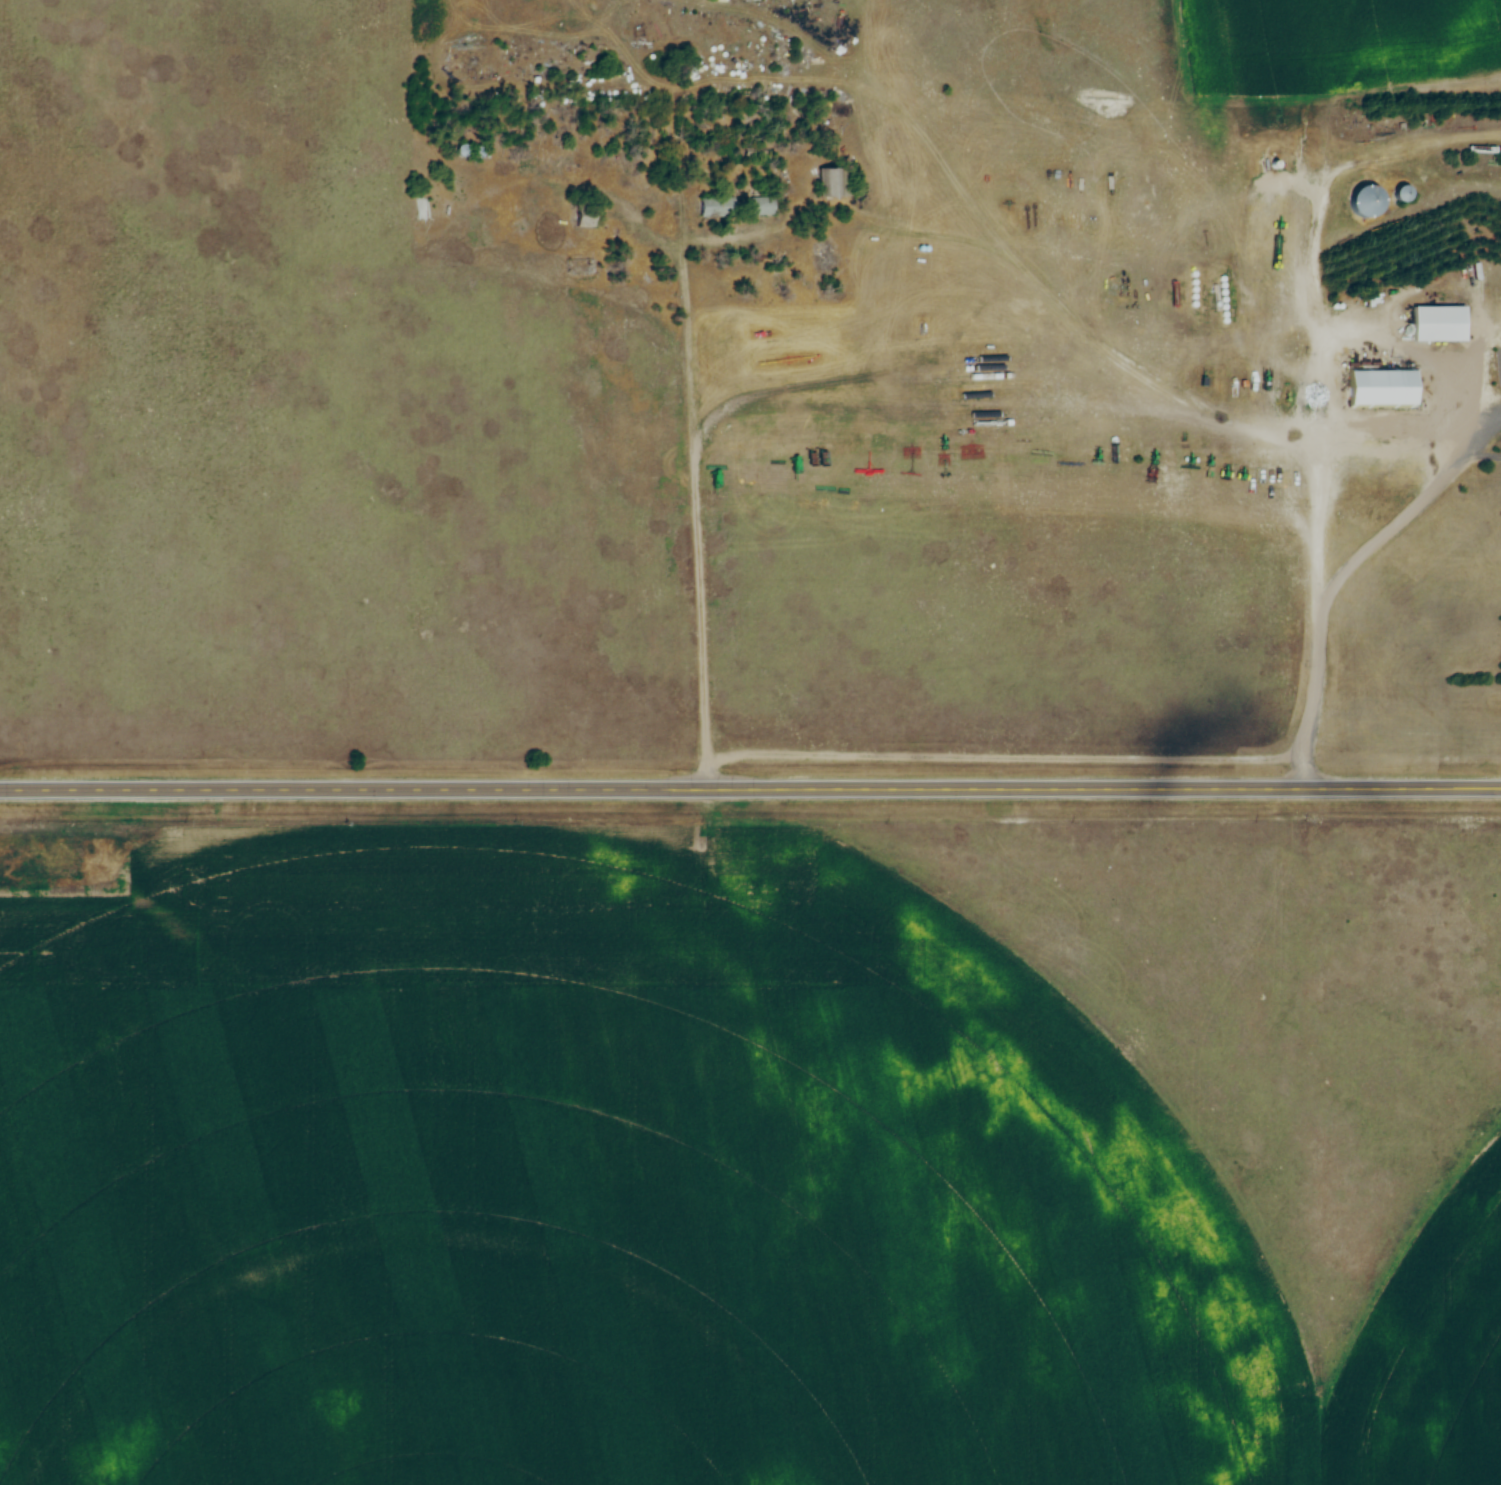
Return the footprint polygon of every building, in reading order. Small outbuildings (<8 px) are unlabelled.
[(823,169),(841,169),(842,197),(824,197),(823,169)] [(1397,187),(1395,199),(1407,202),(1409,189),(1397,187)] [(1376,217),(1376,188),(1354,188),(1354,217),(1376,217)] [(750,216),(775,216),(775,198),(750,198),(750,216)] [(699,199),(699,215),(726,215),(726,199),(699,199)] [(576,226),(592,226),(592,213),(576,213),(576,226)] [(1417,308),(1465,307),(1465,339),(1417,340),(1417,308)] [(1353,370),(1417,370),(1416,405),(1352,405),(1353,370)]
